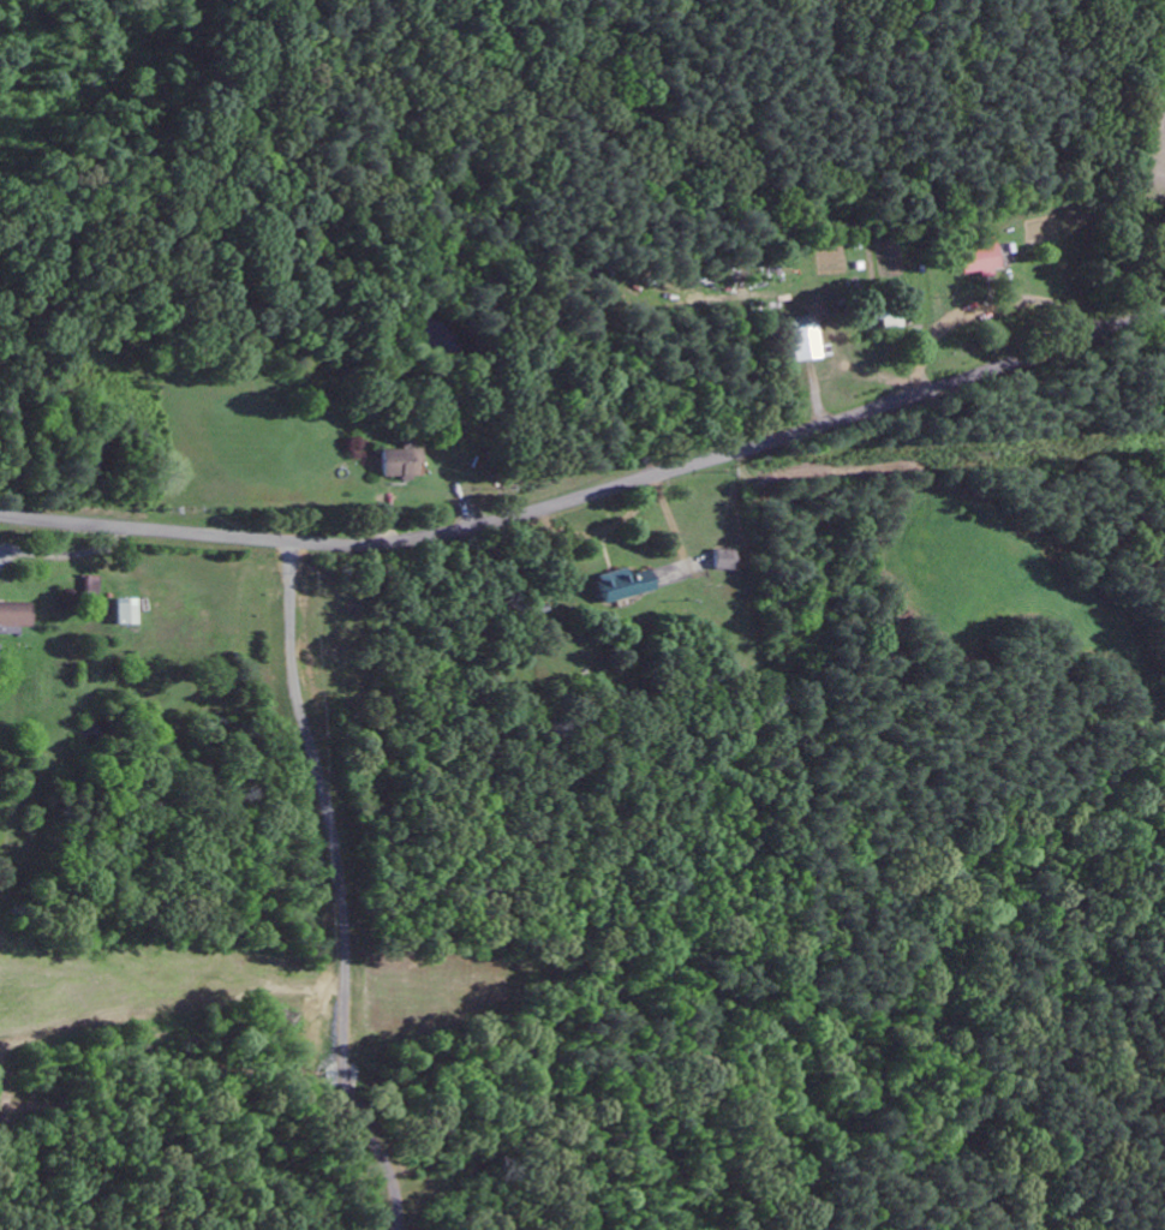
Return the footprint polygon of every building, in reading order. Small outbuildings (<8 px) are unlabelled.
[(879,328),(899,328),(898,309),(864,310),(864,321),(879,320),(879,328)] [(791,361),(816,359),(812,315),(787,317),(791,361)] [(380,477),(399,477),(399,478),(419,477),(418,449),(379,450),(380,477)] [(732,550),(711,549),(710,571),(732,572),(732,550)] [(601,605),(651,590),(645,570),(625,576),(623,568),(593,577),(601,605)] [(136,598),(115,599),(115,625),(137,625),(136,598)] [(30,627),(31,603),(0,602),(0,627),(30,627)]
